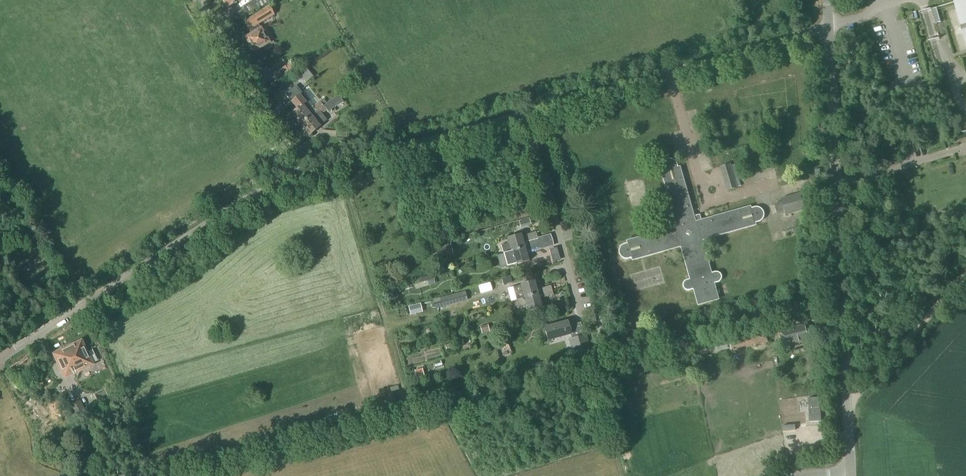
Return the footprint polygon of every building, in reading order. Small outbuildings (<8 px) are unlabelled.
[(227,9),(239,1),(239,0),(222,0),(227,9)] [(258,10),(258,9),(270,2),(269,0),(253,0),(242,7),(243,9),(235,14),(237,19),(246,14),(248,16),(258,10)] [(955,2),(965,40),(965,0),(962,0),(955,2)] [(269,6),(243,22),(248,30),(249,30),(251,34),(245,38),(254,52),(269,42),(261,28),(260,29),(258,24),(274,14),(269,6)] [(295,70),(291,64),(286,67),(285,66),(273,74),(278,82),(290,74),(295,70)] [(301,126),(324,106),(320,101),(313,106),(296,85),(285,94),(291,101),(290,102),(296,109),(291,113),(301,126)] [(301,126),(309,136),(320,127),(320,126),(327,120),(322,114),(327,110),(329,113),(334,108),(344,103),(340,96),(330,101),(324,106),(301,126)] [(677,169),(675,163),(673,161),(670,160),(666,161),(665,163),(664,168),(665,172),(663,173),(678,228),(628,242),(629,244),(623,246),(621,249),(621,251),(621,253),(622,256),(623,257),(627,258),(633,256),(634,259),(682,246),(691,280),(687,282),(685,284),(685,286),(685,287),(686,288),(689,289),(694,288),(699,304),(718,299),(713,283),(718,281),(721,278),(720,277),(719,275),(718,274),(716,273),(711,275),(701,240),(754,225),(754,223),(758,221),(760,220),(762,219),(763,216),(763,215),(762,213),(761,211),(759,209),(755,209),(751,210),(750,208),(695,223),(680,168),(677,169)] [(727,191),(738,188),(731,164),(720,167),(727,191)] [(803,192),(804,195),(810,194),(808,181),(787,186),(789,195),(803,192)] [(785,216),(805,211),(800,193),(780,199),(781,202),(774,204),(777,215),(785,213),(785,216)] [(503,254),(539,244),(537,239),(535,232),(521,236),(521,234),(507,238),(508,243),(501,245),(503,254)] [(434,259),(453,253),(451,246),(449,239),(430,245),(434,259)] [(539,244),(503,254),(507,267),(514,264),(515,265),(528,261),(526,253),(540,248),(539,244)] [(524,298),(552,290),(550,285),(536,289),(533,280),(520,284),(520,285),(513,287),(516,300),(517,300),(524,298)] [(524,298),(517,300),(517,303),(518,304),(518,305),(519,305),(519,306),(520,306),(521,306),(522,307),(523,306),(526,306),(528,311),(541,308),(539,299),(553,295),(552,290),(524,298)] [(442,307),(467,301),(465,291),(440,298),(442,307)] [(547,340),(570,334),(572,339),(568,340),(572,356),(590,351),(585,335),(578,337),(575,324),(568,326),(567,322),(544,328),(547,340)] [(480,326),(481,334),(490,332),(488,324),(480,326)] [(785,347),(808,341),(804,325),(781,331),(785,347)] [(753,346),(768,343),(763,328),(749,331),(750,332),(728,337),(731,350),(753,345),(753,346)] [(64,377),(92,364),(81,341),(53,354),(64,377)] [(716,352),(728,349),(726,341),(714,344),(716,352)] [(97,363),(102,361),(96,349),(92,351),(97,363)] [(600,366),(607,365),(606,358),(599,359),(600,366)] [(794,368),(775,371),(777,382),(796,379),(794,368)] [(505,380),(497,383),(500,390),(508,388),(505,380)] [(108,398),(104,389),(94,394),(98,403),(108,398)] [(80,400),(68,406),(73,416),(85,410),(80,400)] [(913,472),(913,463),(894,462),(894,475),(906,475),(906,471),(913,472)]
